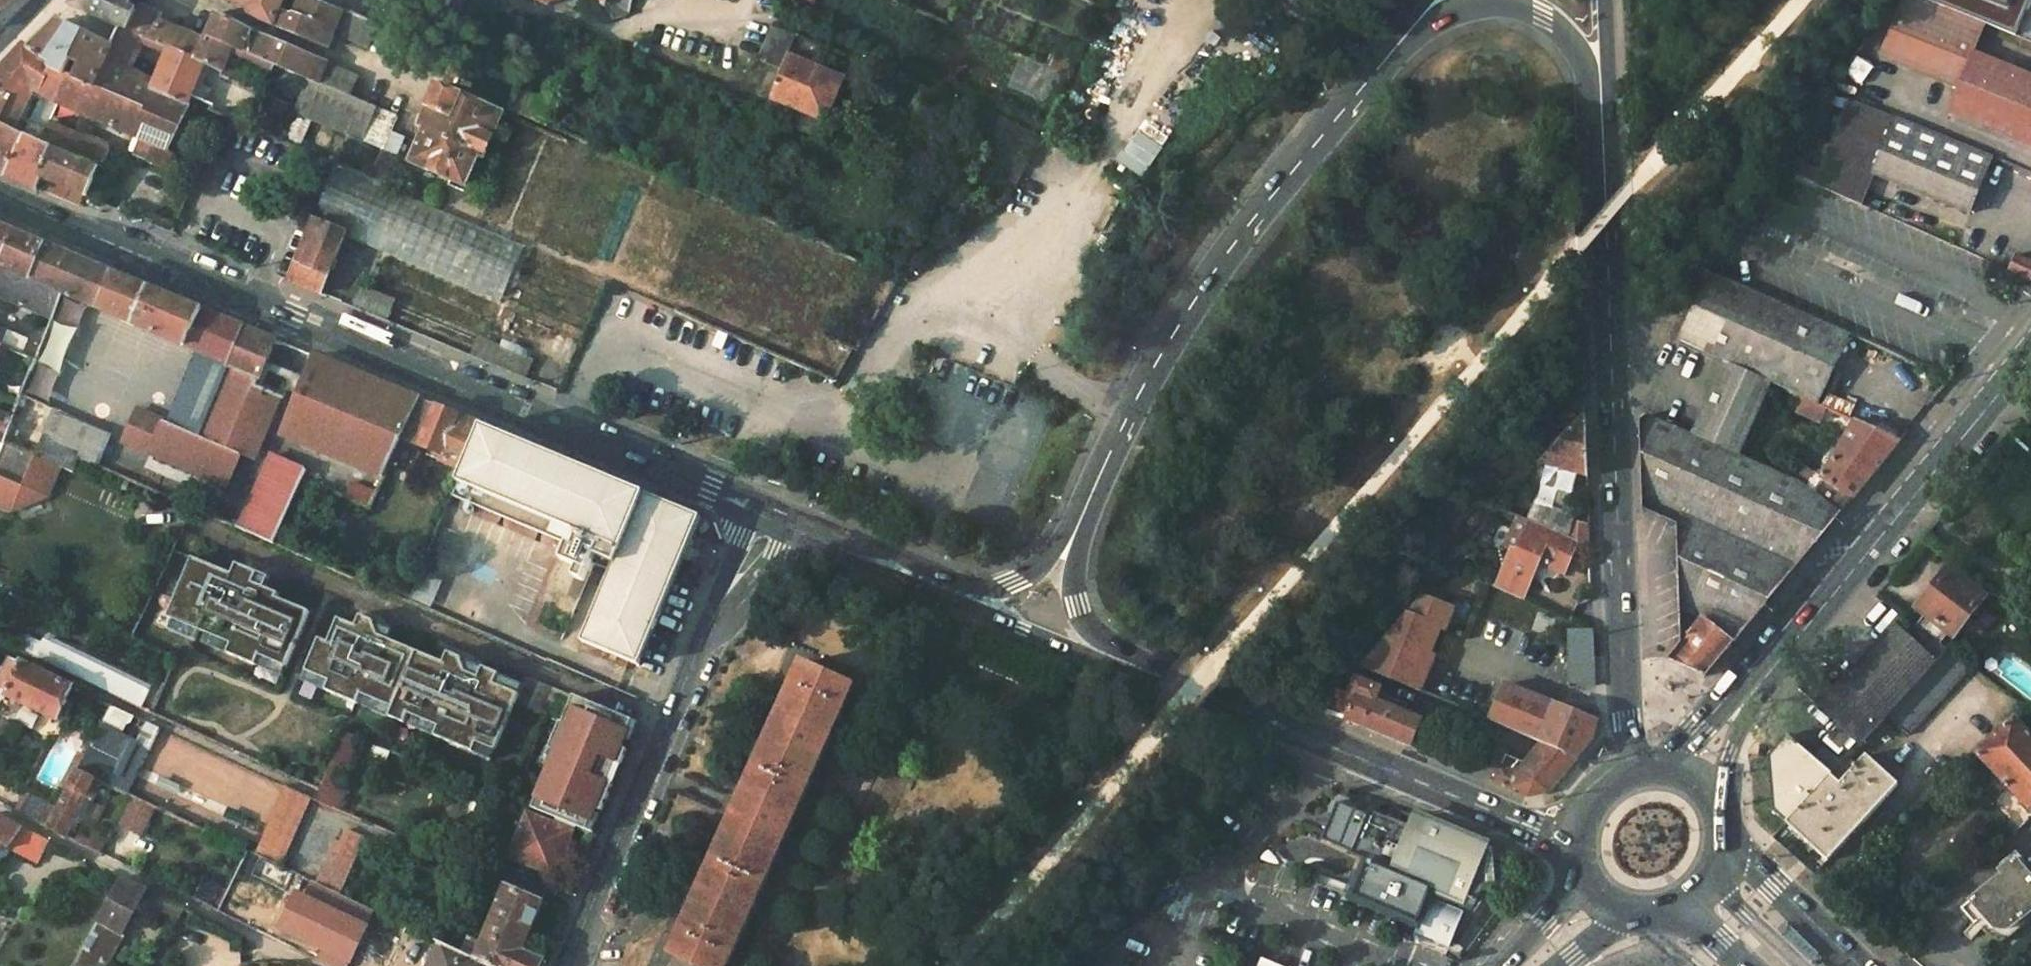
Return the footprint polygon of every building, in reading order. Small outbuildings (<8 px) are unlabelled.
[(72,9),(121,30),(128,33),(138,12),(131,9),(133,4),(132,2),(134,0),(81,0),(72,9)] [(276,27),(327,48),(333,35),(368,49),(376,25),(317,0),(298,0),(291,15),(282,11),(287,0),(229,0),(229,1),(248,8),(251,15),(266,23),(276,27)] [(606,9),(607,6),(609,0),(594,0),(602,3),(601,7),(606,9)] [(613,20),(629,14),(632,0),(609,0),(607,6),(613,20)] [(1879,60),(1958,92),(1948,116),(2030,149),(2030,80),(1972,56),(1984,27),(1917,0),(1903,0),(1879,60)] [(1984,27),(2014,39),(2030,0),(1917,0),(1984,27)] [(1089,5),(1084,14),(1097,21),(1102,10),(1089,5)] [(121,30),(114,46),(95,85),(143,108),(155,84),(193,101),(212,109),(220,93),(198,85),(205,66),(195,62),(204,41),(159,20),(161,15),(146,10),(144,14),(138,12),(128,33),(121,30)] [(222,74),(224,72),(232,52),(250,60),(252,55),(241,51),(251,29),(216,13),(204,41),(195,62),(205,66),(222,74)] [(45,61),(71,74),(95,85),(114,46),(59,21),(44,37),(31,50),(40,57),(45,61)] [(782,71),(797,37),(771,26),(756,60),(782,71)] [(297,49),(251,29),(241,51),(252,55),(250,60),(273,70),(276,66),(309,80),(319,85),(326,68),(330,62),(297,49)] [(824,48),(797,37),(782,71),(764,113),(817,135),(842,78),(823,70),(827,61),(820,58),(824,48)] [(11,101),(0,119),(0,124),(23,134),(41,142),(60,103),(58,102),(71,74),(45,61),(40,57),(31,50),(25,44),(0,72),(0,94),(11,101)] [(1021,60),(1010,84),(1055,106),(1067,80),(1021,60)] [(298,121),(301,113),(337,129),(348,134),(384,150),(391,135),(398,118),(350,96),(357,80),(326,68),(319,85),(309,80),(296,111),(265,97),(252,126),(287,142),(298,121)] [(60,103),(142,140),(135,155),(160,169),(161,166),(170,170),(174,162),(165,157),(193,101),(155,84),(143,108),(95,85),(71,74),(58,102),(60,103)] [(501,114),(438,88),(423,122),(428,125),(413,162),(465,185),(475,163),(479,154),(483,156),(501,114)] [(11,101),(0,94),(0,119),(11,101)] [(1782,173),(1857,207),(1871,179),(1965,218),(1989,160),(1846,103),(1818,175),(1789,162),(1782,173)] [(334,137),(337,129),(301,113),(298,121),(334,137)] [(508,118),(504,128),(519,135),(523,125),(508,118)] [(4,176),(23,134),(0,124),(0,174),(4,176)] [(23,134),(4,176),(37,190),(42,177),(54,147),(41,142),(23,134)] [(384,150),(372,177),(385,183),(404,142),(391,135),(384,150)] [(54,147),(42,177),(89,197),(102,169),(54,147)] [(501,300),(524,245),(385,183),(372,177),(338,162),(337,165),(309,229),(285,280),(321,295),(347,233),(501,300)] [(7,262),(20,233),(0,225),(0,259),(7,262)] [(0,277),(0,297),(51,319),(53,320),(63,298),(97,311),(113,272),(20,233),(7,262),(0,277)] [(2004,273),(2029,285),(2030,282),(2030,263),(2013,255),(2004,273)] [(1847,335),(1776,303),(1743,288),(1698,268),(1692,280),(1690,281),(1704,288),(1679,341),(1726,363),(1693,434),(1641,410),(1644,509),(1679,524),(1680,555),(1681,629),(1690,636),(1672,658),(1705,674),(1777,587),(1839,514),(1813,494),(1799,483),(1738,455),(1772,384),(1816,404),(1847,335)] [(113,272),(97,311),(187,349),(204,309),(113,272)] [(365,288),(357,307),(388,319),(394,305),(396,300),(365,288)] [(388,319),(470,353),(476,339),(394,305),(388,319)] [(204,309),(187,349),(191,351),(227,366),(244,326),(204,309)] [(31,339),(25,353),(35,357),(48,327),(38,323),(31,339)] [(0,326),(0,343),(2,344),(25,353),(31,339),(0,326)] [(162,421),(148,454),(227,489),(242,454),(257,460),(283,397),(257,386),(276,340),(244,326),(227,366),(203,425),(198,436),(162,421)] [(476,339),(470,353),(519,373),(526,356),(477,336),(476,339)] [(191,351),(167,409),(203,425),(227,366),(191,351)] [(420,400),(314,356),(281,435),(383,478),(420,400)] [(1570,403),(1534,442),(1545,454),(1584,412),(1585,411),(1584,395),(1570,403)] [(11,417),(18,400),(0,396),(0,412),(11,417)] [(462,471),(480,426),(422,401),(403,439),(448,459),(446,464),(462,471)] [(148,454),(162,421),(124,404),(112,431),(110,435),(148,454)] [(36,454),(35,456),(59,465),(72,471),(80,456),(97,464),(110,435),(112,431),(57,407),(36,454)] [(167,409),(162,421),(198,436),(203,425),(167,409)] [(5,440),(14,418),(11,417),(0,412),(0,441),(4,443),(5,440)] [(1537,463),(1587,473),(1584,412),(1545,454),(1537,463)] [(1853,421),(1813,494),(1839,514),(1898,442),(1853,421)] [(582,642),(638,666),(701,519),(483,426),(454,494),(569,543),(562,560),(581,568),(576,578),(586,582),(596,557),(615,565),(582,642)] [(14,509),(45,498),(59,465),(35,456),(36,454),(5,440),(4,443),(0,441),(0,503),(14,509)] [(297,491),(302,480),(307,469),(273,453),(239,527),(274,543),(297,491)] [(1577,476),(1545,467),(1537,499),(1568,512),(1577,476)] [(309,496),(314,485),(302,480),(297,491),(309,496)] [(1573,520),(1575,515),(1568,512),(1537,499),(1535,499),(1525,519),(1575,541),(1590,547),(1589,527),(1573,520)] [(1505,545),(1514,549),(1497,586),(1522,597),(1539,561),(1562,571),(1575,541),(1525,519),(1517,516),(1505,545)] [(276,593),(261,587),(251,583),(255,573),(234,564),(230,574),(190,557),(165,617),(229,644),(225,653),(253,665),(257,656),(283,667),(307,611),(275,598),(276,593)] [(1947,633),(1951,636),(1983,598),(1944,565),(1931,579),(1936,584),(1916,608),(1925,614),(1916,625),(1939,643),(1947,633)] [(251,583),(261,587),(265,577),(255,573),(251,583)] [(389,585),(387,590),(408,600),(410,594),(389,585)] [(360,694),(391,707),(414,651),(371,633),(362,617),(349,612),(345,622),(328,615),(304,671),(328,681),(324,690),(356,704),(360,694)] [(1814,671),(1798,690),(1858,744),(1882,718),(1904,737),(1968,665),(1944,647),(1939,643),(1916,625),(1908,635),(1893,622),(1835,688),(1814,671)] [(1437,628),(1428,651),(1434,654),(1443,631),(1437,628)] [(1596,682),(1594,629),(1572,630),(1573,672),(1579,674),(1576,682),(1596,682)] [(26,638),(21,648),(144,707),(152,690),(46,639),(43,645),(26,638)] [(414,651),(391,707),(388,717),(404,723),(407,714),(438,727),(434,736),(473,752),(477,743),(495,751),(519,695),(495,685),(499,675),(483,668),(479,678),(467,673),(457,657),(445,652),(441,662),(414,651)] [(0,680),(0,685),(10,690),(7,695),(60,721),(75,689),(12,659),(0,680)] [(804,664),(761,761),(811,782),(855,686),(804,664)] [(1375,703),(1380,690),(1355,680),(1350,693),(1340,717),(1412,747),(1422,722),(1375,703)] [(1599,721),(1506,686),(1490,722),(1540,744),(1576,759),(1592,740),(1599,721)] [(546,815),(545,817),(573,828),(588,834),(598,810),(602,812),(613,785),(609,783),(617,765),(621,767),(627,751),(623,749),(635,722),(580,700),(534,810),(546,815)] [(133,724),(136,718),(114,708),(79,769),(96,777),(129,793),(148,752),(149,753),(160,729),(146,722),(136,746),(129,743),(132,737),(124,733),(128,725),(133,724)] [(2015,830),(2030,815),(2030,735),(2013,717),(1957,770),(2015,830)] [(339,809),(347,792),(337,789),(359,737),(347,732),(321,792),(318,800),(339,809)] [(1831,775),(1787,736),(1769,757),(1773,811),(1788,824),(1831,775)] [(1540,744),(1517,772),(1501,766),(1493,782),(1531,797),(1549,793),(1576,759),(1540,744)] [(1847,757),(1831,775),(1788,824),(1827,860),(1899,782),(1867,754),(1856,766),(1847,757)] [(717,857),(767,878),(811,782),(761,761),(717,857)] [(65,838),(96,777),(79,769),(58,808),(48,826),(47,829),(65,838)] [(324,781),(321,773),(302,781),(321,789),(324,781)] [(286,788),(257,854),(281,866),(312,799),(286,788)] [(44,801),(24,791),(14,812),(34,822),(35,819),(44,801)] [(134,795),(122,820),(143,831),(156,806),(134,795)] [(35,819),(48,826),(58,808),(44,801),(35,819)] [(529,810),(527,815),(543,822),(545,817),(529,810)] [(1492,887),(1491,882),(1490,877),(1490,872),(1490,867),(1491,863),(1492,859),(1493,855),(1494,851),(1496,848),(1420,816),(1415,828),(1371,810),(1369,815),(1355,810),(1340,847),(1353,853),(1348,865),(1343,879),(1413,907),(1423,910),(1434,888),(1451,897),(1446,907),(1433,902),(1420,932),(1451,945),(1463,914),(1461,913),(1467,898),(1466,893),(1492,887)] [(527,815),(510,856),(553,874),(573,828),(545,817),(543,822),(527,815)] [(3,846),(11,850),(24,829),(0,817),(0,850),(3,846)] [(38,865),(49,842),(24,829),(11,850),(38,865)] [(336,841),(317,883),(340,894),(365,837),(347,830),(341,843),(336,841)] [(767,878),(717,857),(673,953),(703,965),(726,965),(767,878)] [(2030,913),(2030,879),(2016,861),(2001,872),(2004,876),(1972,902),(1971,900),(1965,904),(1966,907),(1962,910),(1980,932),(1989,924),(1992,927),(1995,929),(1997,930),(2000,930),(2003,931),(2007,929),(2020,919),(2022,920),(2030,913)] [(74,965),(105,965),(146,890),(122,877),(74,965)] [(476,959),(490,965),(541,965),(543,960),(524,952),(544,903),(508,887),(476,959)] [(184,910),(159,898),(151,914),(176,926),(184,910)] [(429,965),(490,965),(476,959),(440,942),(429,965)]
